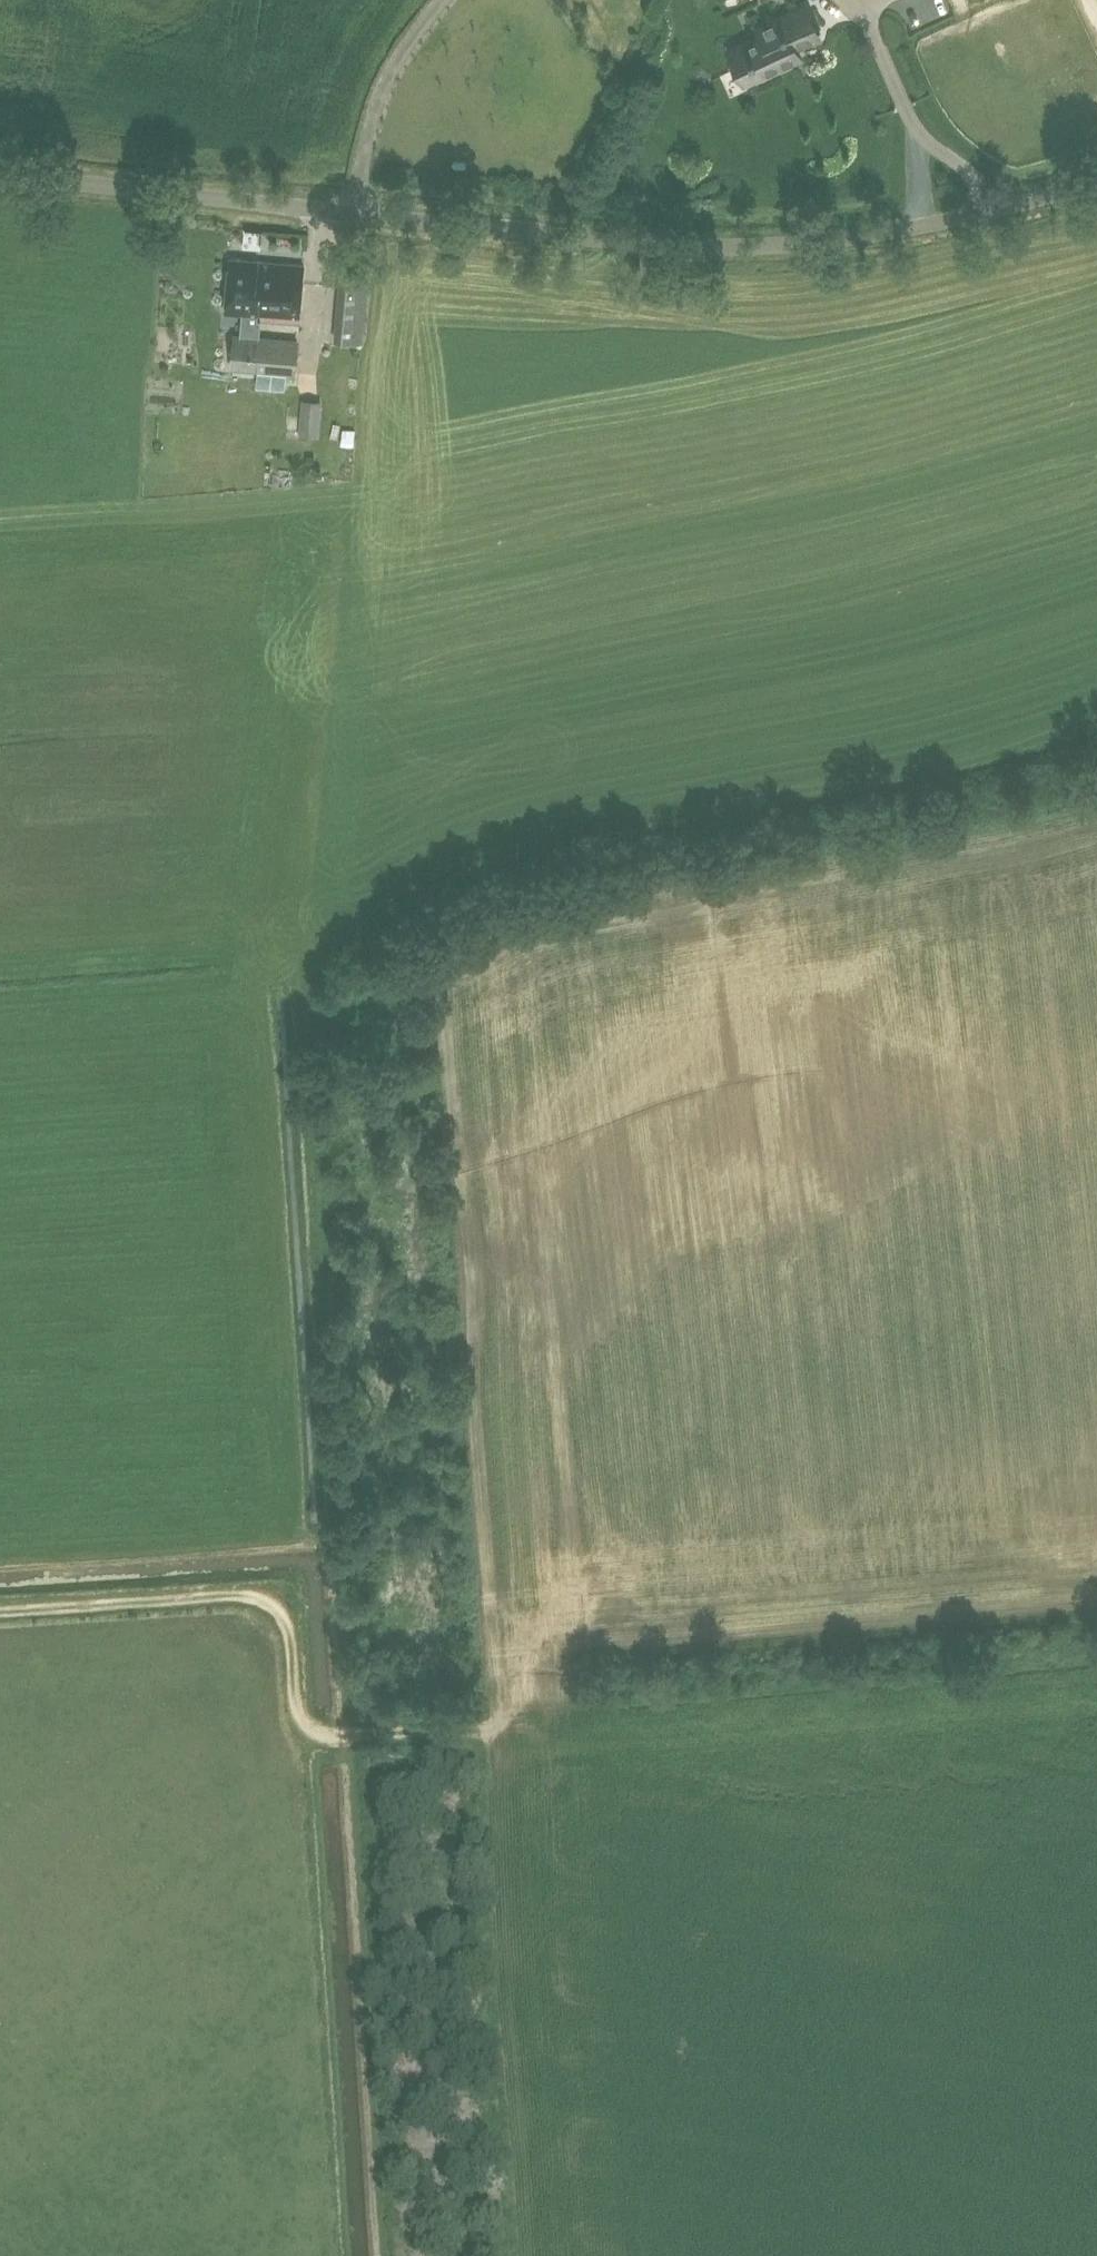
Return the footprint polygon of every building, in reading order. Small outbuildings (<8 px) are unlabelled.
[(776,0),(728,0),(739,20),(776,0)] [(795,46),(819,34),(806,4),(760,26),(763,32),(746,40),(762,74),(798,57),(800,56),(795,46)] [(242,313),(240,331),(258,333),(259,321),(257,320),(257,313),(298,317),(303,265),(258,261),(258,260),(229,257),(224,311),(242,313)] [(341,268),(335,339),(362,342),(369,270),(341,268)] [(258,336),(258,333),(240,331),(240,335),(233,334),(230,367),(293,373),(296,340),(258,336)] [(311,393),(312,423),(326,422),(326,392),(311,393)]
